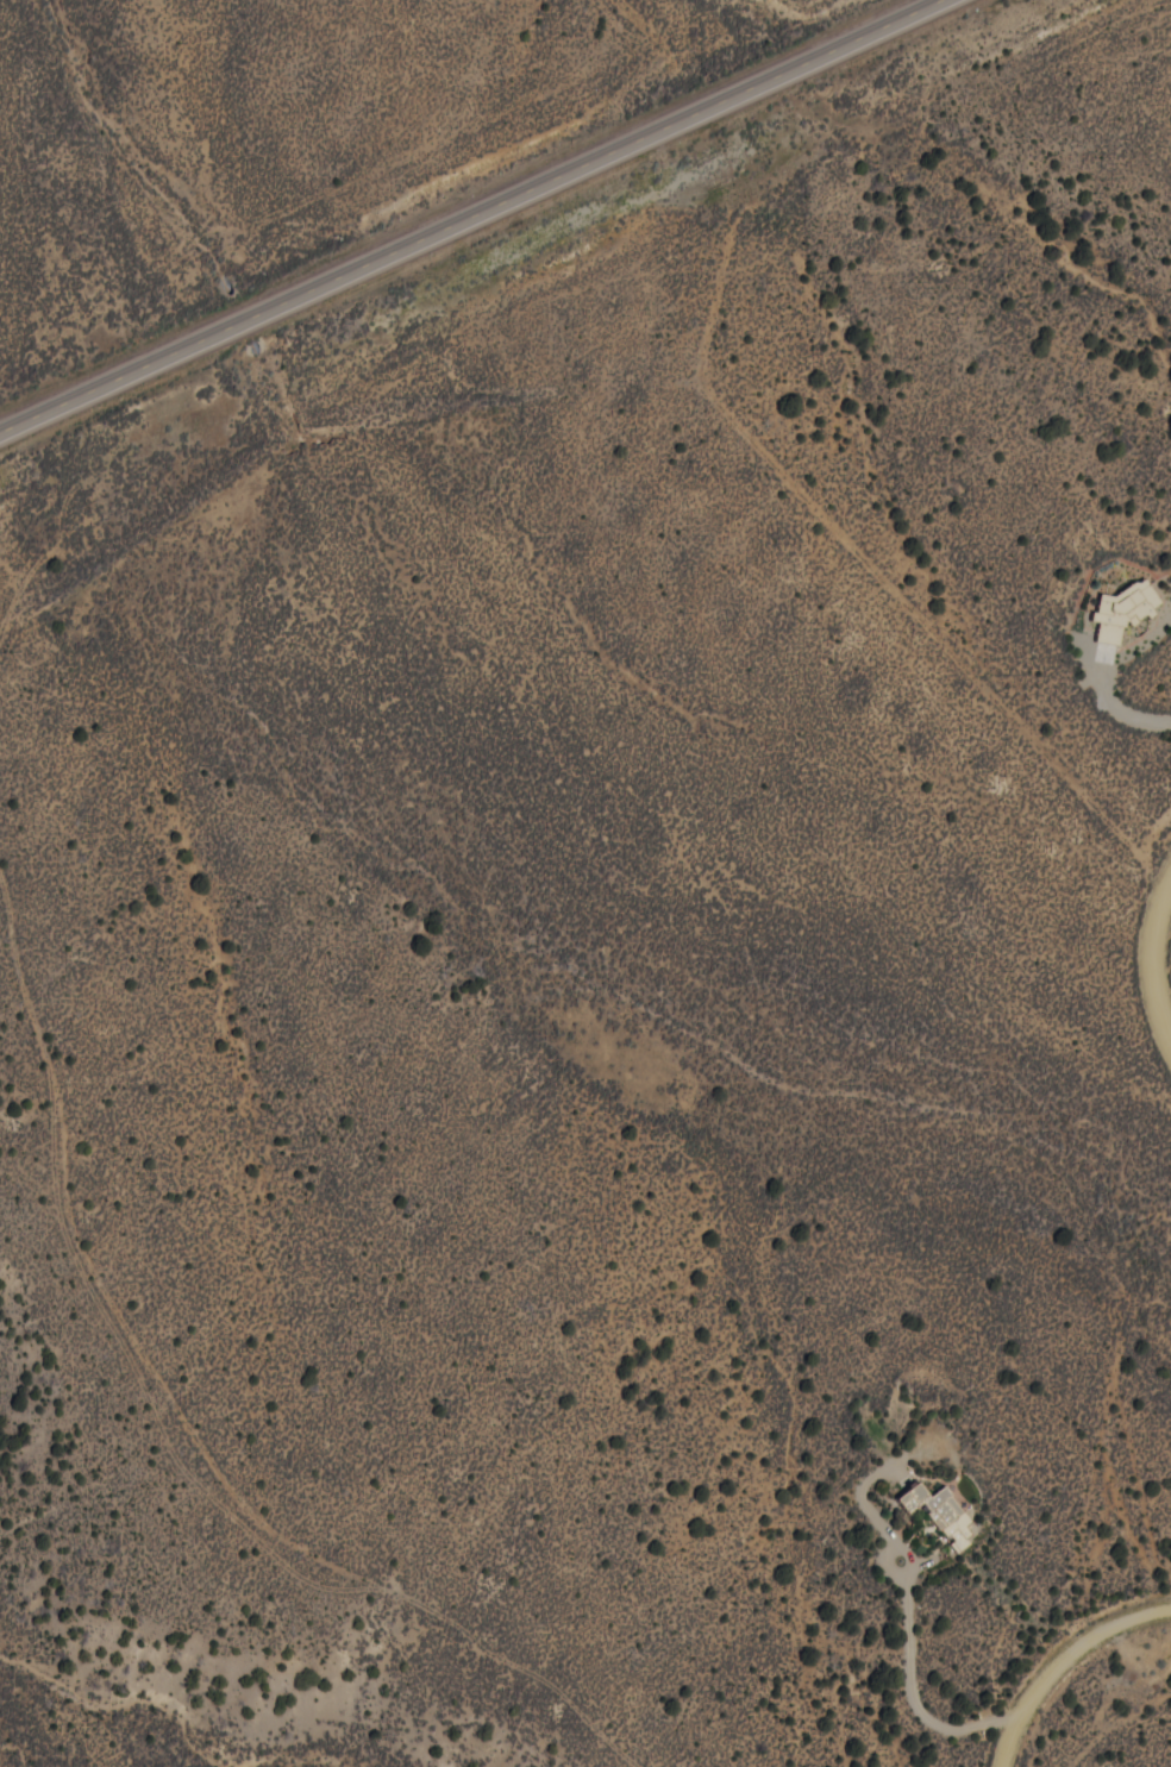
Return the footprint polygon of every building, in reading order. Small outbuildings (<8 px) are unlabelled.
[(970,1519),(944,1484),(921,1500),(958,1549),(972,1539),(962,1525),(970,1519)]
